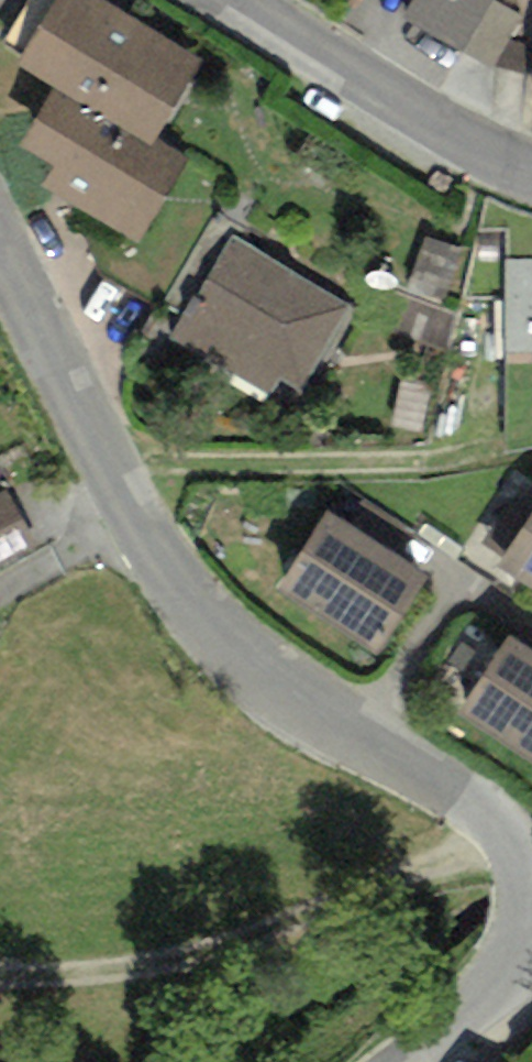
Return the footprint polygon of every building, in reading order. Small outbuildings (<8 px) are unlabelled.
[(99,0),(57,0),(17,66),(52,85),(152,147),(158,138),(203,62),(99,0)] [(402,16),(462,51),(490,0),(412,0),(402,16)] [(521,16),(490,0),(462,51),(492,67),(507,40),(521,16)] [(507,40),(492,67),(531,75),(531,45),(507,40)] [(189,158),(158,138),(152,147),(52,85),(14,147),(47,168),(38,184),(136,244),(189,158)] [(351,308),(235,237),(175,336),(270,394),(279,379),(301,391),(351,308)] [(505,262),(506,352),(531,352),(531,261),(505,262)] [(0,496),(0,564),(35,547),(8,492),(0,496)] [(328,513),(276,587),(379,655),(432,575),(328,513)] [(499,566),(531,588),(531,516),(499,566)] [(461,711),(531,757),(531,650),(509,636),(461,711)]
